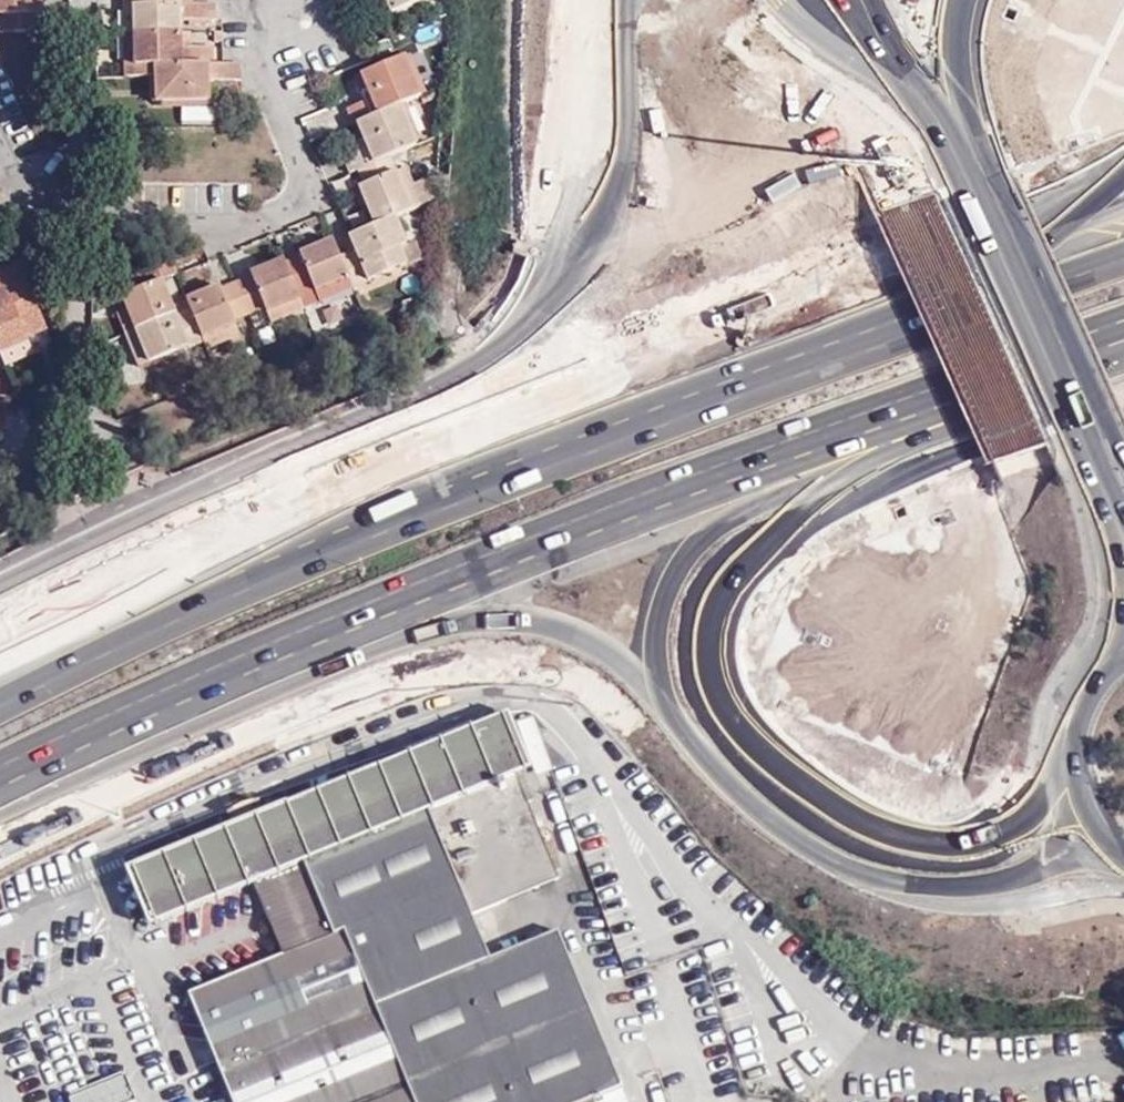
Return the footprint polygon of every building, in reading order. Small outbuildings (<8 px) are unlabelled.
[(40,33),(40,15),(30,15),(30,0),(0,0),(0,35),(40,33)] [(40,15),(39,0),(30,0),(30,15),(40,15)] [(183,33),(182,20),(181,3),(158,4),(158,0),(124,0),(124,6),(134,6),(134,34),(183,33)] [(381,20),(391,16),(384,0),(373,0),(381,20)] [(391,16),(429,0),(384,0),(391,16)] [(182,20),(215,20),(215,3),(193,4),(181,3),(182,20)] [(124,34),(134,34),(134,6),(124,6),(124,34)] [(134,78),(157,77),(158,67),(213,65),(212,47),(190,47),(183,47),(183,33),(134,34),(134,78)] [(124,34),(124,78),(134,78),(134,34),(124,34)] [(401,105),(419,97),(402,59),(366,74),(372,91),(366,93),(361,95),(363,104),(346,111),(351,126),(355,124),(368,118),(401,105)] [(208,83),(241,82),(241,65),(223,65),(213,65),(158,67),(157,77),(166,77),(167,101),(208,100),(208,83)] [(372,91),(366,74),(359,77),(366,93),(372,91)] [(157,102),(167,101),(166,77),(157,77),(157,102)] [(417,146),(401,105),(368,118),(376,135),(371,137),(374,145),(360,151),(343,159),(347,175),(358,170),(389,157),(417,146)] [(368,118),(355,124),(363,140),(357,141),(360,151),(374,145),(371,137),(376,135),(368,118)] [(394,217),(411,211),(389,157),(358,170),(363,185),(358,187),(374,226),(394,217)] [(348,278),(352,289),(392,271),(384,255),(399,249),(406,245),(394,217),(374,226),(348,236),(353,252),(339,256),(348,278)] [(312,288),(314,293),(348,278),(339,256),(332,238),(297,254),(299,257),(284,263),(297,294),(312,288)] [(384,255),(392,271),(406,265),(399,249),(384,255)] [(168,260),(138,273),(144,288),(122,297),(126,308),(135,329),(173,313),(160,282),(176,276),(168,260)] [(236,284),(248,315),(264,309),(266,313),(299,298),(297,294),(284,263),(283,260),(250,274),(251,277),(236,284)] [(26,341),(24,337),(43,330),(18,271),(0,278),(0,352),(26,341)] [(320,303),(352,289),(348,278),(314,293),(320,303)] [(234,321),(248,315),(236,284),(222,290),(220,286),(186,302),(189,309),(202,341),(236,326),(234,321)] [(270,323),(303,308),(299,298),(266,313),(270,323)] [(117,312),(124,334),(135,329),(126,308),(117,312)] [(148,363),(202,341),(189,309),(175,316),(173,313),(135,329),(148,363)] [(202,341),(205,350),(240,335),(236,326),(202,341)] [(124,334),(123,334),(137,368),(148,363),(135,329),(124,334)] [(510,714),(496,720),(516,772),(530,767),(510,714)] [(550,768),(531,715),(516,721),(536,774),(550,768)] [(139,866),(128,870),(151,925),(254,882),(284,955),(191,993),(235,1101),(596,1101),(595,1100),(624,1088),(558,931),(489,958),(471,914),(557,878),(516,772),(496,720),(285,806),(139,866)] [(137,861),(139,866),(285,806),(281,801),(137,861)] [(125,1075),(67,1098),(69,1101),(132,1101),(135,1100),(125,1075)] [(624,1088),(595,1100),(596,1101),(629,1101),(624,1088)]
